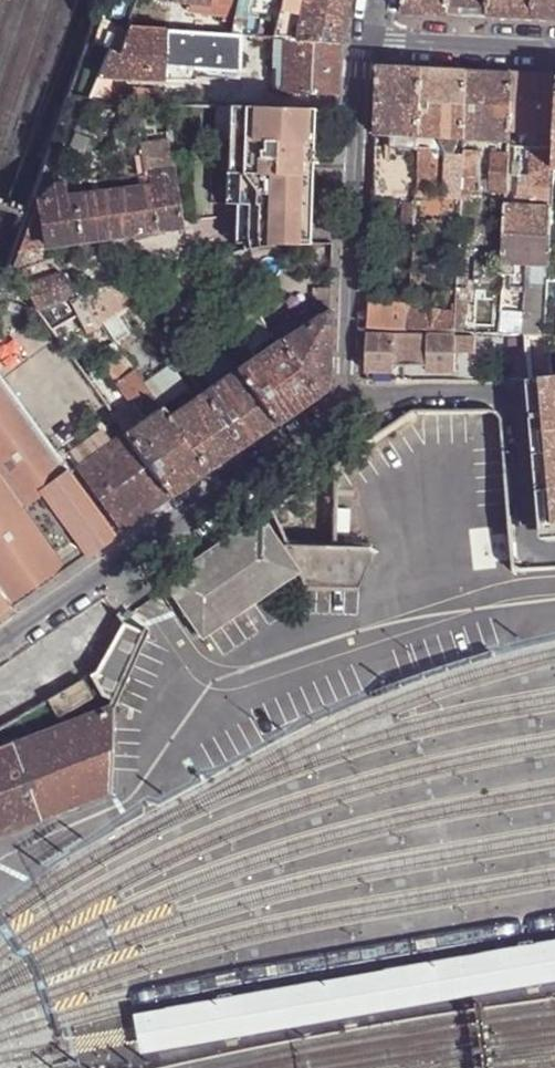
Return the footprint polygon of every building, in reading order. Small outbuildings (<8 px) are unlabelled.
[(216,5),(224,7),(222,22),(234,24),(236,16),(239,0),(217,0),(216,5)] [(249,18),(298,25),(295,41),(340,44),(342,33),(347,9),(349,0),(239,0),(236,16),(234,24),(232,37),(240,38),(258,39),(259,27),(248,25),(249,18)] [(448,16),(449,0),(403,0),(400,14),(424,15),(448,16)] [(448,16),(470,17),(488,18),(489,0),(449,0),(448,16)] [(488,18),(508,19),(533,20),(534,0),(489,0),(488,18)] [(533,20),(554,21),(554,0),(534,0),(533,20)] [(106,55),(95,81),(111,81),(195,86),(192,75),(238,78),(240,38),(232,37),(129,30),(118,57),(106,55)] [(285,41),(271,40),(271,55),(274,54),(283,55),(285,41)] [(274,73),(283,73),(282,95),(337,97),(338,71),(340,44),(295,41),(285,41),(283,55),(274,54),(274,73)] [(411,156),(418,156),(418,149),(419,138),(421,71),(402,70),(379,68),(378,69),(377,71),(375,136),(392,137),(392,149),(411,151),(411,156)] [(419,138),(464,140),(467,73),(440,72),(421,71),(419,138)] [(464,140),(508,143),(509,134),(512,76),(483,74),(467,73),(464,140)] [(516,134),(515,150),(533,151),(554,151),(554,139),(554,78),(536,77),(512,76),(509,134),(516,134)] [(95,81),(84,107),(157,109),(157,98),(109,96),(111,81),(95,81)] [(313,110),(243,109),(241,143),(228,142),(227,176),(238,177),(237,207),(250,208),(249,243),(265,238),(290,229),(308,227),(311,168),(313,110)] [(243,109),(230,109),(228,142),(241,143),(243,109)] [(89,141),(74,133),(68,147),(84,154),(89,141)] [(554,151),(554,168),(549,267),(548,280),(545,339),(527,338),(528,382),(527,382),(542,534),(554,533),(554,139),(554,151)] [(418,156),(417,166),(430,166),(430,150),(418,149),(418,156)] [(65,183),(53,184),(39,200),(42,222),(46,247),(78,242),(79,244),(157,232),(157,230),(179,227),(169,152),(141,155),(142,169),(138,170),(138,175),(137,175),(139,188),(66,196),(65,183)] [(463,157),(462,178),(476,178),(476,153),(470,153),(463,153),(463,157)] [(491,193),(506,194),(508,156),(493,155),(491,193)] [(446,201),(461,201),(462,193),(462,178),(463,157),(448,157),(446,201)] [(405,193),(416,193),(417,166),(402,165),(401,187),(406,188),(405,193)] [(503,265),(549,267),(554,168),(515,165),(515,180),(520,180),(520,186),(524,187),(522,208),(506,207),(505,216),(503,265)] [(416,193),(416,198),(428,198),(430,166),(417,166),(416,193)] [(226,207),(237,207),(238,177),(227,176),(226,207)] [(462,178),(462,193),(475,194),(476,178),(462,178)] [(373,191),(372,203),(395,204),(396,192),(373,191)] [(404,222),(414,224),(416,198),(416,193),(405,193),(404,222)] [(489,216),(505,216),(506,207),(506,194),(491,193),(489,216)] [(42,222),(39,200),(31,221),(21,250),(46,247),(42,222)] [(241,245),(249,243),(250,208),(237,207),(236,246),(241,245)] [(401,247),(414,248),(414,224),(404,222),(401,223),(401,247)] [(241,245),(243,253),(246,252),(272,245),(272,244),(308,244),(308,227),(290,229),(265,238),(249,243),(241,245)] [(243,253),(220,259),(234,278),(252,271),(246,252),(243,253)] [(63,272),(25,283),(27,285),(36,308),(47,324),(54,318),(44,305),(68,299),(73,308),(87,333),(101,326),(100,324),(79,294),(63,272)] [(502,274),(499,336),(511,337),(513,291),(511,286),(512,274),(502,274)] [(525,338),(527,338),(545,339),(548,280),(528,279),(525,338)] [(127,282),(79,294),(100,324),(139,300),(136,296),(128,283),(127,282)] [(314,303),(320,315),(299,329),(292,318),(271,332),(316,396),(322,392),(327,383),(329,313),(330,289),(315,288),(314,303)] [(455,334),(466,335),(468,290),(457,290),(456,313),(455,334)] [(271,332),(243,292),(232,300),(240,311),(235,315),(242,328),(239,331),(257,357),(237,371),(274,425),(285,417),(306,403),(316,396),(271,332)] [(68,299),(44,305),(54,318),(73,308),(68,299)] [(368,330),(409,332),(411,311),(411,303),(368,301),(368,330)] [(409,332),(455,334),(456,313),(411,311),(409,332)] [(408,337),(368,336),(367,372),(394,373),(394,367),(408,367),(408,337)] [(496,382),(527,382),(528,382),(527,338),(525,338),(511,337),(499,336),(480,336),(480,354),(497,355),(496,382)] [(408,337),(408,367),(421,368),(427,368),(427,372),(455,373),(456,355),(475,355),(475,339),(408,337)] [(204,375),(213,388),(203,394),(241,449),(249,443),(266,431),(274,425),(237,371),(227,359),(204,375)] [(170,366),(144,384),(159,406),(185,388),(170,366)] [(168,418),(159,406),(144,384),(134,371),(116,384),(134,409),(137,407),(146,419),(133,428),(125,434),(169,497),(187,485),(207,472),(168,418)] [(10,608),(67,568),(113,536),(69,474),(0,377),(0,593),(10,608)] [(203,394),(168,418),(207,472),(216,466),(233,454),(241,449),(203,394)] [(125,415),(133,428),(146,419),(137,407),(134,409),(125,415)] [(466,419),(472,535),(509,533),(503,408),(410,412),(410,421),(466,419)] [(121,429),(112,415),(109,417),(100,423),(109,436),(121,429)] [(67,450),(79,466),(75,469),(120,532),(146,514),(169,497),(125,434),(96,454),(86,438),(67,450)] [(260,598),(298,573),(282,549),(260,518),(164,584),(201,639),(260,598)] [(367,552),(282,549),(298,573),(305,587),(360,591),(376,556),(367,552)] [(0,593),(0,615),(4,612),(10,608),(0,593)] [(115,711),(145,642),(149,632),(144,629),(141,632),(125,627),(124,625),(93,679),(91,679),(92,682),(103,698),(115,704),(114,710),(110,709),(109,713),(0,753),(0,835),(111,792),(112,771),(115,711)] [(93,702),(85,686),(51,705),(60,721),(93,702)] [(137,1017),(144,1058),(554,987),(554,944),(137,1017)]
